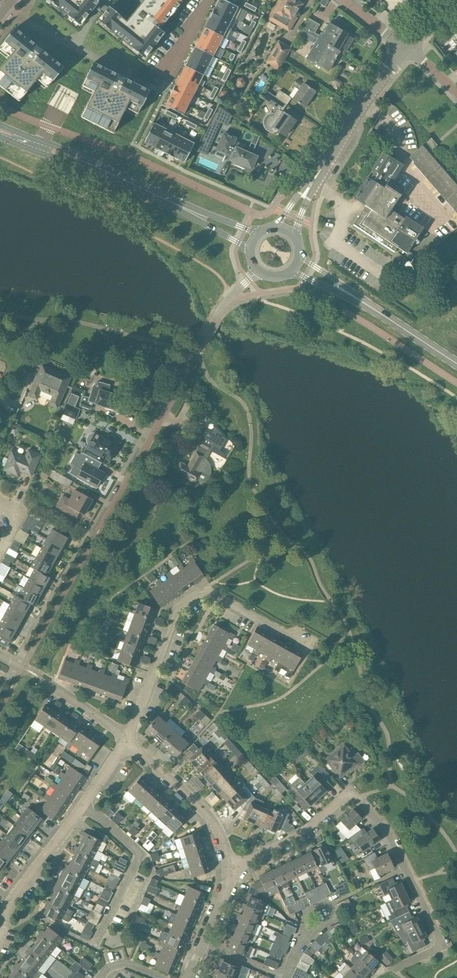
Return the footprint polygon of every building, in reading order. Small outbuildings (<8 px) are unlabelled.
[(51,2),(59,8),(59,7),(68,14),(67,15),(74,21),(79,15),(83,19),(82,20),(83,21),(94,7),(95,8),(97,7),(95,6),(100,0),(52,0),(51,2)] [(110,6),(104,13),(103,12),(102,14),(103,14),(102,16),(103,17),(103,16),(108,19),(103,25),(111,31),(112,30),(132,47),(131,47),(139,54),(143,48),(148,52),(147,53),(148,53),(160,38),(158,36),(161,32),(162,32),(163,31),(159,28),(161,25),(162,26),(167,20),(168,21),(178,9),(177,7),(182,1),(180,0),(149,0),(143,8),(140,5),(126,21),(122,18),(123,17),(110,6)] [(215,8),(232,17),(232,18),(237,20),(242,9),(238,7),(224,0),(219,0),(215,8)] [(268,19),(289,32),(297,18),(295,17),(303,4),(296,0),(279,0),(268,19)] [(215,8),(209,18),(210,19),(210,18),(228,27),(232,18),(232,17),(215,8)] [(210,18),(210,19),(205,28),(223,37),(222,37),(227,39),(232,29),(228,27),(210,18)] [(320,25),(308,18),(302,29),(306,32),(338,51),(348,34),(329,23),(321,37),(315,33),(320,25)] [(246,24),(242,32),(250,35),(251,33),(253,28),(250,26),(246,24)] [(15,28),(4,41),(10,45),(10,48),(6,54),(8,56),(9,57),(0,68),(0,86),(19,101),(37,79),(41,82),(44,77),(48,77),(53,81),(64,68),(43,50),(41,52),(35,48),(37,45),(15,28)] [(223,37),(205,28),(200,37),(218,46),(222,37),(223,37)] [(338,51),(306,32),(303,37),(315,45),(307,58),(309,60),(308,63),(313,65),(316,64),(328,71),(340,52),(338,51)] [(218,46),(200,37),(195,47),(213,56),(215,57),(220,47),(218,46)] [(289,48),(278,41),(271,54),(266,62),(277,69),(289,48)] [(213,56),(195,47),(190,57),(208,66),(213,56)] [(208,66),(190,57),(186,66),(203,75),(208,66)] [(119,75),(94,62),(86,78),(92,81),(93,83),(90,90),(94,91),(81,117),(113,134),(126,108),(130,110),(133,104),(136,103),(142,106),(150,91),(125,78),(124,80),(118,77),(119,75)] [(203,75),(186,66),(181,76),(198,85),(203,75)] [(198,85),(181,76),(176,85),(193,94),(198,85)] [(293,99),(305,107),(315,92),(304,84),(303,84),(296,80),(293,85),(300,89),(293,99)] [(176,85),(175,85),(170,95),(171,96),(171,95),(188,104),(190,106),(196,95),(193,94),(176,85)] [(280,91),(276,97),(287,105),(292,98),(280,91)] [(287,105),(276,97),(268,92),(263,99),(274,107),(273,115),(270,116),(267,119),(266,122),(266,126),(269,129),(272,130),(276,130),(285,136),(296,120),(283,112),(287,105)] [(188,104),(171,95),(171,96),(165,106),(183,115),(188,104)] [(231,115),(218,107),(216,111),(230,117),(231,115)] [(155,147),(167,124),(162,122),(160,126),(154,123),(144,142),(155,147)] [(201,141),(196,150),(206,155),(212,142),(210,142),(217,126),(210,123),(206,130),(200,141),(201,141)] [(177,129),(167,124),(155,147),(164,152),(174,133),(174,134),(177,129)] [(183,138),(174,134),(174,133),(164,152),(174,158),(175,157),(174,157),(184,138),(183,138)] [(255,156),(244,151),(246,146),(234,141),(235,138),(223,133),(216,149),(228,155),(229,151),(232,152),(229,160),(236,163),(235,164),(243,168),(244,166),(250,169),(255,156)] [(255,135),(251,143),(256,146),(260,137),(255,135)] [(184,136),(183,138),(184,138),(174,157),(175,157),(185,162),(195,142),(184,136)] [(438,145),(434,140),(432,137),(427,141),(433,149),(438,145)] [(425,144),(418,149),(410,156),(414,161),(413,163),(426,178),(430,183),(437,190),(443,197),(449,205),(455,212),(456,214),(456,181),(425,144)] [(403,165),(394,159),(386,154),(386,155),(370,178),(368,177),(354,198),(357,200),(366,206),(365,207),(353,226),(352,226),(393,253),(397,247),(406,253),(408,251),(424,228),(406,216),(404,218),(397,213),(398,212),(396,204),(395,203),(404,189),(392,181),(403,165)] [(415,255),(408,251),(406,253),(405,255),(416,263),(441,242),(436,237),(415,255)] [(407,258),(399,253),(395,258),(403,264),(406,259),(407,258)] [(70,379),(41,366),(29,395),(37,399),(42,387),(54,392),(49,404),(57,408),(70,379)] [(109,384),(101,382),(100,381),(98,381),(97,381),(96,382),(95,382),(94,383),(93,384),(93,385),(92,386),(89,397),(83,395),(79,406),(90,410),(92,403),(115,410),(119,396),(107,392),(109,384)] [(79,396),(71,393),(62,413),(75,419),(79,409),(74,407),(79,396)] [(200,425),(196,433),(214,444),(213,446),(211,451),(224,458),(227,453),(221,450),(226,440),(215,426),(212,432),(200,425)] [(88,445),(84,453),(102,463),(105,458),(110,460),(118,444),(95,432),(92,432),(88,435),(86,438),(86,443),(88,445)] [(210,445),(202,440),(196,451),(187,466),(180,462),(175,471),(196,483),(201,474),(206,477),(207,475),(208,473),(208,471),(208,469),(208,467),(207,465),(206,463),(204,461),(202,460),(210,445)] [(41,455),(29,450),(25,457),(12,451),(4,470),(18,475),(21,469),(25,471),(24,473),(32,476),(41,455)] [(80,454),(76,452),(70,463),(81,469),(77,477),(97,487),(104,473),(98,469),(101,463),(82,452),(80,454)] [(56,472),(53,479),(69,487),(72,481),(56,472)] [(93,499),(75,490),(70,500),(63,496),(57,507),(77,518),(80,513),(84,515),(93,499)] [(39,521),(37,521),(28,515),(23,525),(29,529),(33,531),(39,521)] [(17,534),(26,539),(29,535),(27,533),(29,529),(23,525),(17,534)] [(47,538),(65,548),(68,542),(66,540),(68,538),(52,529),(47,538)] [(65,548),(47,538),(42,548),(57,557),(59,554),(61,555),(65,548)] [(15,539),(12,544),(19,548),(21,543),(15,539)] [(42,548),(36,557),(54,567),(58,560),(56,559),(57,557),(42,548)] [(50,574),(54,567),(36,557),(31,567),(34,569),(35,569),(47,575),(48,573),(50,574)] [(183,569),(193,584),(204,576),(194,562),(195,561),(192,557),(188,560),(190,564),(184,568),(183,569)] [(4,558),(1,563),(8,567),(9,567),(9,566),(11,562),(4,558)] [(0,565),(0,574),(5,577),(11,567),(9,566),(9,567),(1,563),(0,565)] [(182,591),(193,584),(183,569),(184,568),(181,565),(177,568),(179,572),(173,576),(172,577),(182,591)] [(35,569),(34,569),(29,578),(47,588),(51,581),(49,580),(50,577),(47,575),(35,569)] [(171,599),(182,591),(172,577),(173,576),(170,572),(166,575),(168,579),(162,584),(161,584),(171,599)] [(47,588),(29,578),(24,588),(40,596),(41,594),(43,595),(47,588)] [(160,606),(171,599),(161,584),(162,584),(159,580),(155,583),(157,586),(150,592),(160,606)] [(18,584),(13,593),(15,595),(19,597),(33,605),(36,607),(40,600),(38,599),(40,596),(24,588),(18,584)] [(15,595),(10,605),(25,613),(27,611),(29,612),(33,605),(19,597),(15,595)] [(133,610),(132,612),(152,619),(156,609),(138,603),(135,611),(133,610)] [(10,605),(5,614),(22,624),(26,617),(24,616),(25,613),(10,605)] [(15,632),(16,629),(19,631),(22,624),(5,614),(0,611),(0,624),(15,632)] [(131,622),(148,628),(152,619),(132,612),(132,613),(134,614),(131,622)] [(125,631),(145,638),(148,628),(131,622),(128,630),(126,629),(125,631)] [(0,624),(0,644),(7,647),(10,642),(12,643),(16,636),(13,635),(15,632),(0,624)] [(224,646),(225,644),(228,638),(232,640),(235,635),(231,633),(230,634),(214,625),(208,637),(224,646)] [(259,651),(268,635),(256,629),(247,645),(255,649),(253,653),(258,656),(260,652),(259,651)] [(124,641),(141,648),(145,638),(125,631),(125,632),(127,633),(124,641)] [(279,642),(268,635),(259,651),(260,652),(267,656),(265,659),(269,662),(271,658),(270,658),(279,642)] [(208,637),(201,648),(218,657),(218,656),(222,649),(226,651),(228,647),(228,646),(225,644),(224,646),(208,637)] [(119,639),(115,649),(118,650),(120,651),(138,657),(141,648),(124,641),(119,639)] [(291,648),(279,642),(270,658),(271,658),(278,662),(274,670),(279,672),(281,669),(280,668),(291,648)] [(218,657),(201,648),(195,660),(211,669),(212,667),(216,661),(219,663),(222,658),(218,656),(218,657)] [(303,654),(291,648),(280,668),(281,669),(286,672),(284,675),(289,678),(303,654)] [(117,660),(117,661),(134,667),(138,657),(120,651),(117,660)] [(77,665),(79,666),(80,661),(75,660),(73,664),(65,660),(59,677),(71,682),(77,665)] [(211,669),(195,660),(189,671),(205,680),(205,679),(209,672),(213,674),(216,670),(212,667),(211,669)] [(77,665),(71,682),(84,686),(90,670),(91,670),(92,666),(87,664),(86,668),(79,666),(77,665)] [(98,673),(91,670),(90,670),(84,686),(96,691),(102,674),(103,675),(105,670),(100,668),(98,673)] [(209,681),(205,679),(205,680),(189,671),(182,683),(198,692),(203,684),(207,686),(209,681)] [(102,674),(96,691),(108,695),(114,679),(116,679),(117,675),(116,674),(112,673),(111,677),(103,675),(102,674)] [(123,682),(116,679),(114,679),(108,695),(121,700),(127,683),(128,684),(130,679),(125,678),(123,682)] [(188,698),(183,704),(186,707),(191,701),(188,698)] [(45,705),(30,726),(37,731),(39,732),(42,727),(53,710),(45,705)] [(51,730),(61,715),(53,710),(42,727),(43,728),(45,726),(51,730)] [(69,721),(61,715),(51,730),(59,736),(69,721)] [(153,736),(166,723),(158,715),(146,729),(153,736)] [(59,736),(57,738),(60,739),(58,742),(60,743),(65,746),(65,745),(77,726),(69,721),(59,736)] [(166,723),(153,736),(161,743),(173,729),(171,727),(166,723)] [(89,734),(77,726),(65,745),(70,748),(72,744),(79,749),(89,734)] [(181,736),(173,729),(161,743),(169,750),(181,736)] [(79,749),(76,753),(81,756),(83,752),(91,757),(101,742),(89,734),(79,749)] [(181,736),(169,750),(177,757),(189,743),(181,736)] [(196,767),(210,755),(202,746),(199,749),(194,743),(188,749),(189,751),(190,750),(193,754),(188,759),(196,767)] [(232,743),(228,747),(231,751),(236,747),(232,743)] [(351,753),(344,745),(326,759),(329,763),(326,765),(330,769),(332,767),(338,775),(343,771),(345,774),(352,768),(353,769),(363,761),(358,754),(355,756),(352,752),(351,753)] [(236,747),(231,751),(235,755),(240,751),(236,747)] [(299,762),(306,750),(300,747),(293,759),(299,762)] [(50,768),(57,757),(50,753),(43,764),(50,768)] [(210,755),(196,767),(204,776),(220,761),(213,753),(210,756),(210,755)] [(220,761),(204,776),(211,784),(225,772),(221,768),(224,765),(220,761)] [(92,767),(87,763),(82,770),(87,773),(92,767)] [(58,776),(62,779),(63,777),(78,788),(86,776),(71,766),(65,774),(61,772),(58,776)] [(313,776),(305,783),(319,798),(327,790),(324,787),(329,782),(315,767),(310,771),(313,776)] [(211,784),(219,793),(232,781),(230,778),(233,776),(228,770),(225,773),(225,772),(211,784)] [(56,788),(71,799),(78,788),(63,777),(62,779),(57,786),(54,783),(51,787),(54,790),(56,788)] [(136,798),(148,784),(140,777),(128,791),(136,798)] [(292,788),(288,791),(302,807),(307,802),(310,806),(319,798),(305,783),(299,777),(289,785),(292,788)] [(232,781),(219,793),(226,801),(240,789),(232,781)] [(266,781),(262,785),(266,789),(270,785),(266,781)] [(148,784),(136,798),(144,804),(156,791),(148,784)] [(240,789),(226,801),(234,810),(240,804),(243,808),(253,794),(244,785),(240,789)] [(63,810),(71,799),(56,788),(54,790),(50,796),(47,794),(43,798),(47,801),(48,799),(63,810)] [(276,788),(272,792),(276,796),(280,793),(277,789),(276,788)] [(0,799),(0,800),(4,804),(8,800),(13,793),(8,789),(3,796),(0,799)] [(144,804),(151,811),(164,798),(156,791),(144,804)] [(253,794),(243,808),(247,810),(244,819),(254,823),(261,807),(264,800),(254,796),(253,794)] [(164,798),(151,811),(159,818),(171,804),(164,798)] [(56,821),(63,810),(48,799),(47,801),(43,807),(39,805),(36,809),(40,812),(41,811),(56,821)] [(171,804),(159,818),(167,825),(179,811),(171,804)] [(27,806),(20,815),(34,826),(36,823),(38,825),(43,818),(27,806)] [(265,828),(272,811),(261,807),(254,823),(265,828)] [(349,838),(361,830),(355,824),(361,818),(353,809),(336,826),(348,838),(349,838)] [(272,811),(265,828),(275,832),(277,828),(285,831),(289,820),(287,819),(289,814),(280,810),(278,814),(272,811)] [(179,811),(167,825),(174,832),(187,818),(179,811)] [(112,817),(116,820),(121,815),(118,812),(112,817)] [(34,826),(20,815),(13,824),(29,836),(33,830),(31,829),(34,826)] [(29,836),(13,824),(6,833),(20,844),(22,842),(24,843),(29,836)] [(131,834),(136,828),(133,825),(127,831),(131,834)] [(83,837),(81,842),(97,851),(102,842),(104,843),(108,836),(91,828),(88,834),(83,832),(81,836),(83,837)] [(364,835),(361,830),(349,838),(352,843),(356,841),(364,852),(380,840),(373,829),(364,835)] [(184,847),(201,842),(198,832),(181,837),(184,847)] [(6,833),(0,841),(0,843),(15,854),(19,848),(18,847),(20,844),(6,833)] [(146,848),(151,842),(148,839),(143,844),(146,848)] [(93,859),(97,851),(81,842),(78,847),(76,846),(74,850),(93,860),(93,859)] [(184,847),(187,857),(204,852),(201,842),(184,847)] [(0,843),(0,858),(6,862),(8,860),(10,861),(15,854),(0,843)] [(311,853),(318,867),(321,873),(326,870),(324,865),(333,861),(324,843),(318,845),(319,848),(314,850),(315,851),(313,852),(311,853)] [(307,872),(318,867),(311,853),(313,852),(311,849),(306,851),(307,854),(303,856),(301,857),(307,872)] [(71,860),(88,869),(88,868),(96,872),(100,863),(93,859),(93,860),(74,850),(72,853),(74,854),(71,860)] [(187,857),(190,867),(207,861),(204,852),(187,857)] [(378,858),(375,852),(363,858),(369,871),(375,868),(379,875),(394,868),(387,854),(378,858)] [(297,876),(307,872),(301,857),(303,856),(301,853),(296,856),(297,859),(292,861),(290,862),(297,876)] [(290,862),(292,861),(291,858),(285,860),(287,863),(282,866),(280,867),(287,881),(297,876),(290,862)] [(83,878),(88,869),(71,860),(69,865),(67,864),(65,868),(83,878)] [(115,867),(114,870),(120,873),(122,874),(127,865),(125,864),(118,861),(117,860),(114,866),(115,867)] [(207,861),(190,867),(193,877),(211,871),(207,861)] [(276,886),(277,886),(281,883),(283,887),(286,888),(290,886),(287,881),(280,867),(282,866),(280,863),(275,865),(277,868),(272,871),(270,871),(276,886)] [(159,873),(160,876),(172,873),(176,872),(174,864),(163,867),(155,870),(156,873),(159,873)] [(270,871),(272,871),(270,867),(265,870),(266,873),(259,876),(261,880),(252,884),(261,893),(271,888),(273,893),(276,893),(280,892),(277,886),(276,886),(270,871)] [(63,872),(60,877),(79,887),(83,878),(65,868),(63,872)] [(57,883),(55,886),(74,896),(74,895),(79,887),(60,877),(57,883)] [(385,902),(386,903),(406,894),(401,885),(397,887),(392,878),(379,884),(385,896),(383,897),(386,902),(385,902)] [(352,892),(347,881),(342,883),(344,887),(337,891),(340,897),(352,892)] [(247,904),(246,906),(265,914),(267,915),(271,907),(268,904),(266,903),(265,903),(266,902),(266,899),(261,893),(252,884),(246,898),(249,899),(247,904)] [(56,891),(53,896),(69,905),(70,905),(72,906),(74,901),(77,902),(79,898),(74,895),(74,896),(55,886),(53,890),(56,891)] [(190,886),(185,895),(202,903),(206,893),(190,886)] [(110,895),(111,892),(104,888),(103,891),(102,891),(98,897),(108,902),(111,896),(110,895)] [(406,894),(386,903),(391,915),(388,916),(390,921),(409,912),(405,905),(410,903),(406,894)] [(185,895),(181,905),(198,912),(202,903),(185,895)] [(69,905),(53,896),(50,902),(48,901),(46,904),(71,917),(74,912),(67,909),(69,905)] [(351,904),(348,898),(336,904),(339,910),(351,904)] [(245,909),(242,915),(242,916),(256,923),(259,917),(263,919),(265,914),(246,906),(247,904),(244,903),(242,908),(245,909)] [(294,911),(290,903),(285,905),(289,913),(294,911)] [(71,917),(46,904),(44,908),(46,909),(43,915),(60,923),(62,919),(68,923),(71,917)] [(181,905),(177,914),(194,921),(198,912),(181,905)] [(100,913),(101,910),(95,907),(93,909),(91,908),(88,914),(99,920),(102,914),(100,913)] [(409,912),(390,921),(392,923),(396,925),(398,924),(401,930),(399,933),(401,937),(422,927),(417,917),(412,919),(409,912)] [(252,933),(256,923),(242,916),(242,915),(240,913),(237,919),(240,920),(238,925),(237,927),(252,933)] [(96,925),(99,920),(88,914),(85,920),(88,921),(85,925),(92,928),(94,924),(96,925)] [(177,914),(173,923),(190,931),(194,921),(177,914)] [(134,918),(132,922),(139,925),(140,925),(145,928),(147,924),(141,921),(134,918)] [(173,923),(169,933),(186,940),(190,931),(173,923)] [(284,930),(282,934),(290,937),(292,933),(294,934),(296,928),(286,923),(284,930)] [(360,933),(355,923),(349,926),(353,936),(360,933)] [(236,930),(233,936),(233,937),(247,944),(250,939),(255,941),(257,936),(252,934),(252,933),(237,927),(238,925),(235,924),(233,929),(236,930)] [(43,930),(40,933),(57,946),(63,938),(49,927),(45,932),(43,930)] [(426,936),(422,927),(401,937),(403,942),(406,940),(412,953),(426,946),(422,939),(426,936)] [(328,930),(324,932),(329,938),(333,936),(328,930)] [(329,938),(324,932),(321,935),(326,942),(328,945),(331,943),(329,938)] [(39,938),(36,943),(50,954),(55,958),(62,950),(57,946),(40,933),(37,937),(39,938)] [(165,941),(165,942),(182,949),(186,940),(169,933),(165,941)] [(247,944),(233,937),(233,936),(231,934),(228,940),(231,941),(228,948),(249,957),(253,946),(247,944)] [(288,942),(290,937),(282,934),(280,938),(277,944),(287,949),(290,942),(288,942)] [(369,942),(367,935),(359,938),(362,945),(369,942)] [(162,940),(159,944),(163,946),(160,953),(160,954),(176,961),(182,949),(165,942),(165,941),(162,940)] [(27,949),(44,963),(50,954),(36,943),(32,948),(30,946),(27,949)] [(275,950),(273,955),(275,956),(281,958),(283,954),(285,955),(287,949),(277,944),(275,950)] [(38,971),(38,970),(44,963),(27,949),(25,953),(27,955),(23,959),(38,971)] [(357,952),(354,955),(371,970),(369,971),(372,973),(376,969),(373,967),(378,961),(366,950),(363,954),(360,952),(357,952)] [(156,951),(154,956),(158,958),(154,967),(171,974),(176,961),(160,954),(160,953),(156,951)] [(394,959),(387,951),(379,957),(387,966),(394,959)] [(296,967),(305,972),(308,966),(310,964),(312,965),(315,961),(309,955),(306,953),(303,958),(301,962),(299,961),(296,967)] [(354,955),(351,958),(351,961),(354,964),(351,968),(363,977),(367,977),(368,977),(366,975),(369,971),(371,970),(354,955)] [(93,965),(84,957),(79,963),(88,971),(93,965)] [(236,977),(239,977),(240,974),(242,974),(245,966),(239,964),(238,966),(223,961),(224,959),(221,957),(218,963),(221,964),(219,969),(219,971),(236,977)] [(279,962),(266,957),(263,963),(276,969),(279,962)] [(15,965),(31,977),(38,977),(42,974),(38,970),(38,971),(23,959),(19,964),(17,962),(15,965)] [(344,976),(346,977),(363,977),(351,968),(347,964),(340,972),(344,976)] [(15,965),(12,969),(14,971),(11,975),(14,977),(31,977),(15,965)] [(293,977),(312,977),(305,972),(296,967),(293,974),(294,975),(293,977)] [(214,974),(218,975),(216,977),(236,977),(219,971),(219,969),(216,968),(214,974)]
